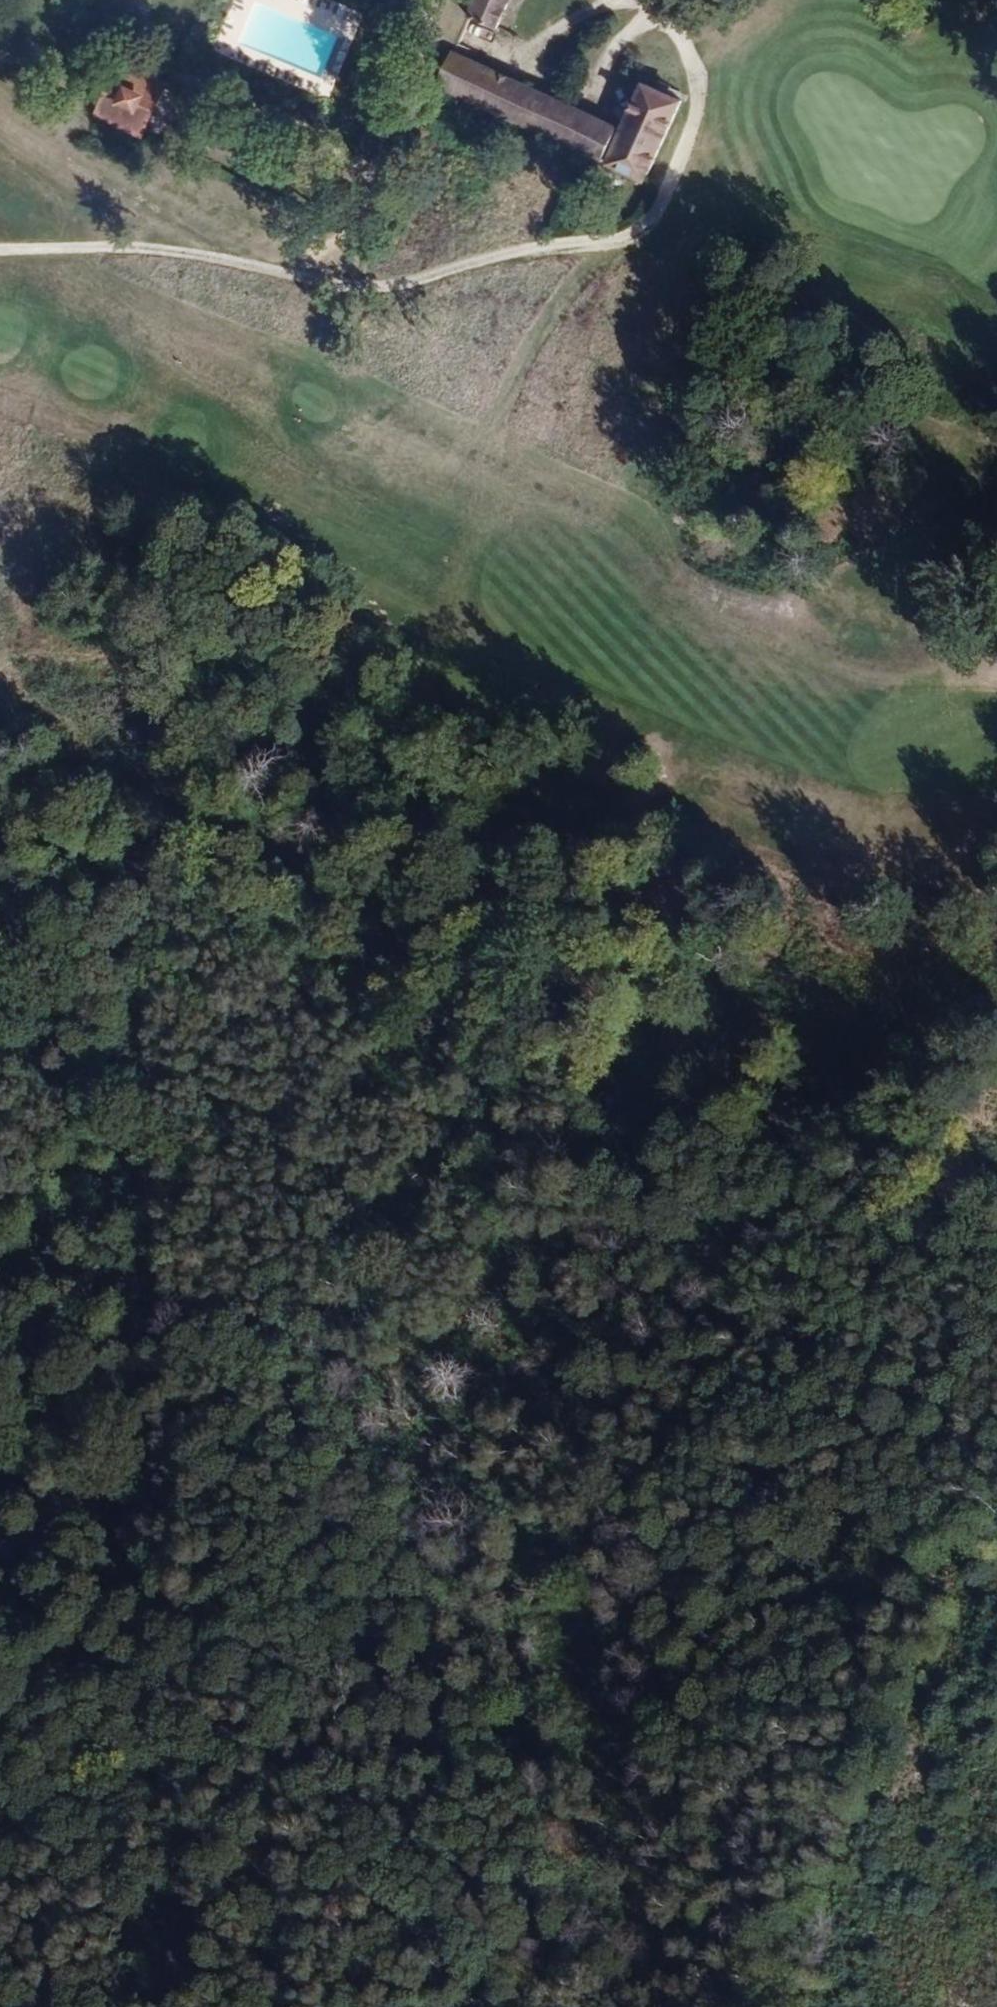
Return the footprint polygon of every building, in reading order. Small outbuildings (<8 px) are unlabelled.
[(455,30),(481,42),(487,29),(507,38),(523,0),(467,0),(455,30)] [(122,46),(95,104),(141,124),(168,68),(122,46)] [(517,122),(657,188),(697,106),(658,89),(635,135),(469,51),(450,90),(463,97),(517,122)] [(443,134),(498,160),(509,137),(517,122),(463,97),(443,134)] [(509,137),(648,205),(657,188),(517,122),(509,137)]
